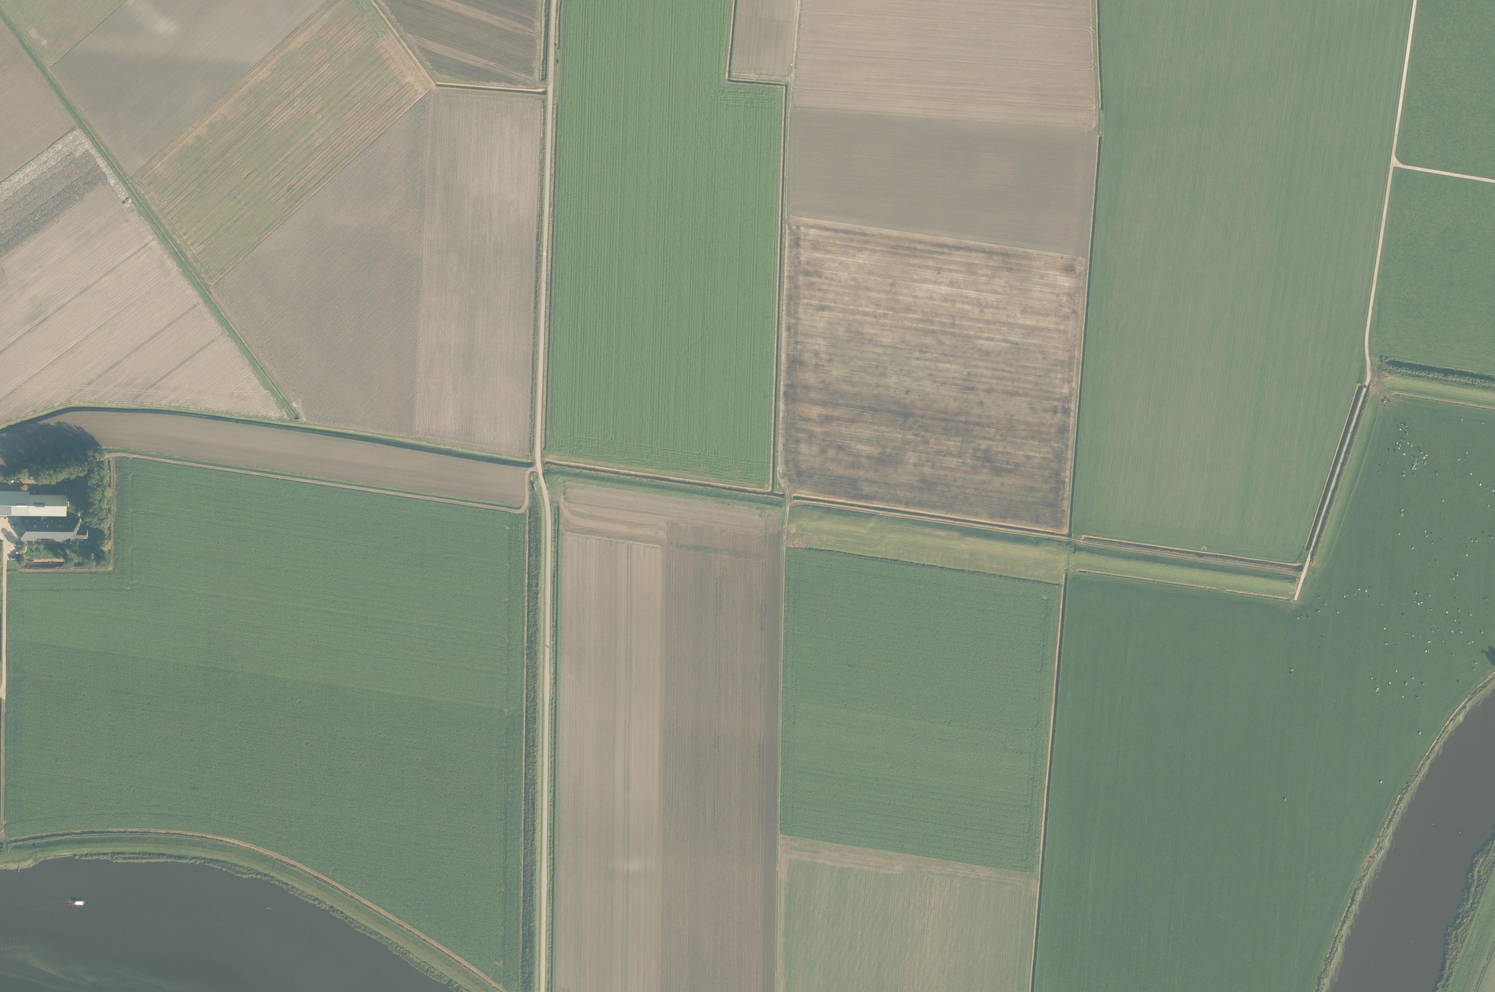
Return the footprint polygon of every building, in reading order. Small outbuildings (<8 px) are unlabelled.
[(48,517),(48,515),(67,515),(67,494),(0,493),(0,514),(42,515),(42,517),(22,517),(22,540),(66,541),(66,540),(68,540),(68,542),(74,542),(74,540),(76,540),(76,537),(88,537),(88,529),(80,529),(80,517),(48,517)]
